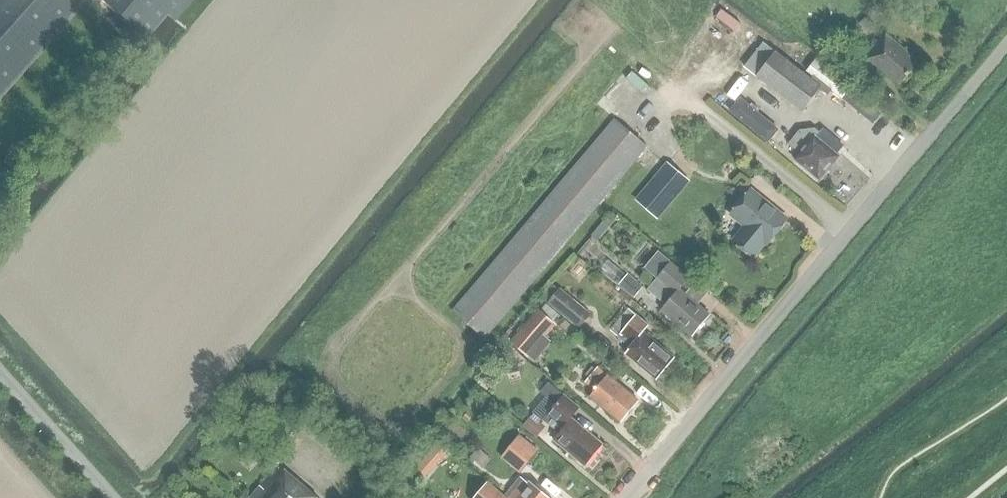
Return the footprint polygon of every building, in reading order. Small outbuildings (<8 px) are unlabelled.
[(78,0),(0,0),(0,98),(82,4),(78,0)] [(147,35),(166,14),(173,20),(191,0),(108,0),(147,35)] [(875,25),(864,16),(858,23),(868,32),(875,25)] [(868,55),(901,83),(918,63),(910,56),(912,54),(887,33),(868,55)] [(804,112),(823,87),(775,51),(762,41),(743,66),(756,76),(804,112)] [(695,69),(703,76),(716,60),(708,53),(695,69)] [(830,90),(825,85),(821,91),(826,95),(830,90)] [(872,124),(877,119),(878,117),(880,115),(850,90),(847,94),(845,96),(843,99),(872,124)] [(730,110),(769,141),(781,126),(743,95),(730,110)] [(646,146),(613,118),(451,311),(484,339),(646,146)] [(822,173),(825,175),(829,170),(827,168),(839,154),(816,135),(819,132),(816,129),(801,130),(789,144),(800,153),(796,157),(819,177),(822,173)] [(691,180),(669,161),(636,199),(658,218),(691,180)] [(768,241),(787,217),(751,188),(732,213),(746,224),(734,239),(754,255),(766,240),(768,241)] [(686,293),(681,289),(691,277),(672,262),(648,290),(667,305),(663,310),(692,335),(710,313),(698,303),(686,293)] [(619,285),(634,298),(643,287),(627,274),(619,285)] [(697,280),(686,293),(698,303),(709,291),(697,280)] [(548,303),(579,329),(591,314),(560,289),(548,303)] [(537,309),(510,342),(528,357),(556,324),(537,309)] [(619,334),(632,345),(627,352),(656,378),(674,357),(644,331),(649,324),(637,313),(619,334)] [(596,389),(590,396),(621,421),(638,400),(599,367),(587,381),(596,389)] [(603,442),(571,416),(580,406),(548,380),(540,390),(555,403),(543,418),(559,432),(553,438),(584,464),(603,442)] [(477,403),(477,407),(479,409),(482,411),(486,410),(488,407),(489,404),(488,401),(484,399),(479,399),(477,403)] [(522,426),(529,432),(539,421),(532,415),(522,426)] [(537,451),(519,436),(501,458),(520,473),(537,451)] [(439,444),(430,455),(438,462),(447,452),(439,444)] [(478,448),(470,457),(477,463),(485,455),(478,448)] [(278,464),(249,497),(317,497),(278,464)] [(510,497),(553,497),(530,479),(528,481),(521,474),(505,494),(510,497)] [(505,494),(488,480),(473,497),(510,497),(505,494)]
